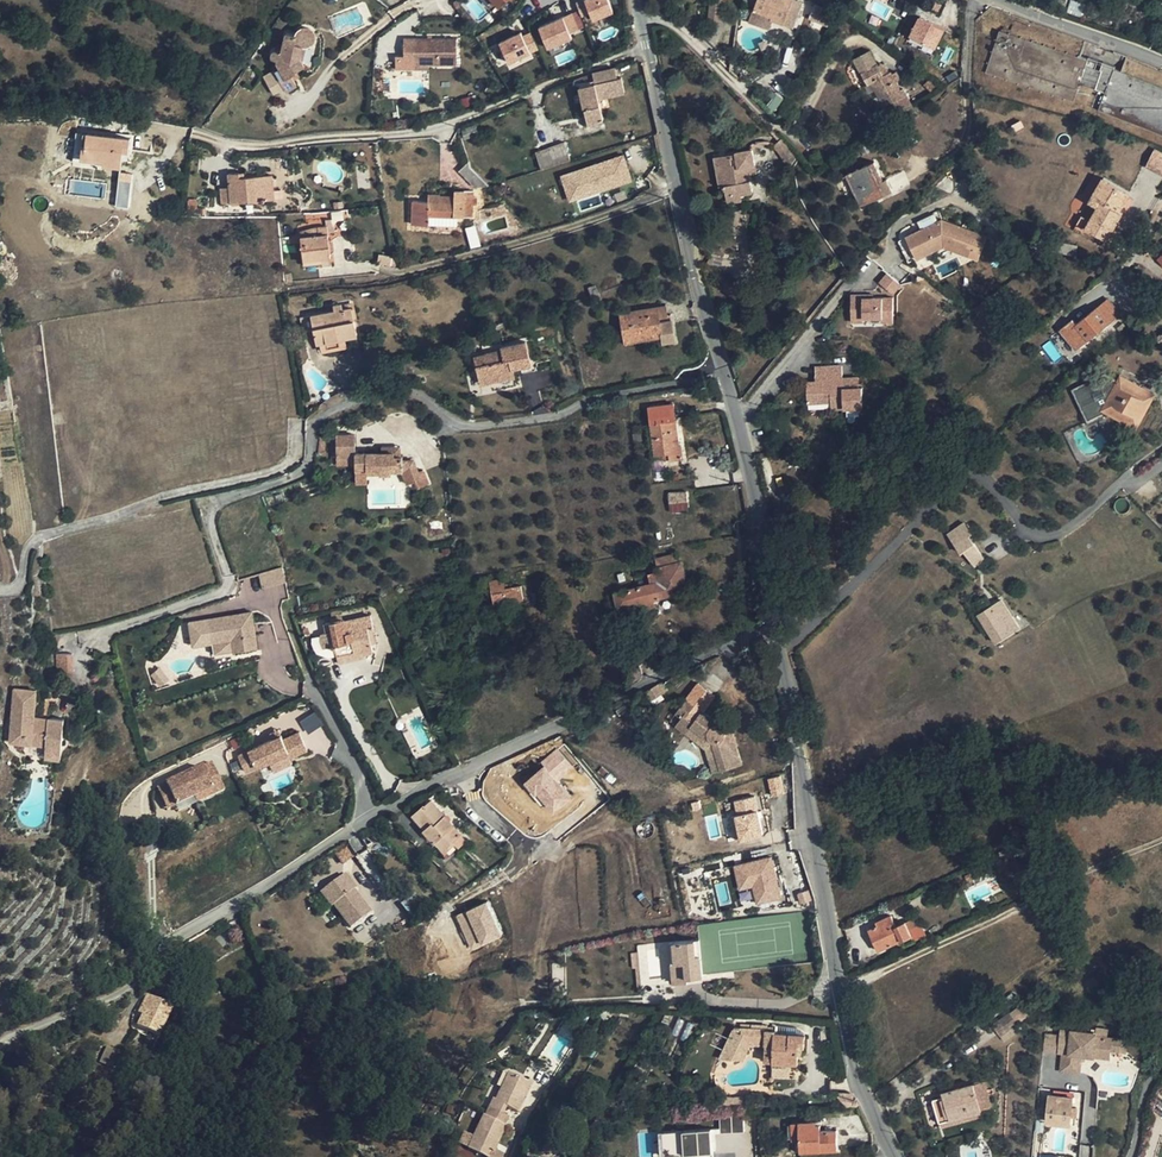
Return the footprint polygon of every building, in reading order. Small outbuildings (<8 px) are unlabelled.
[(610,0),(582,0),(577,2),(583,16),(591,13),(594,18),(614,10),(610,0)] [(772,20),(794,28),(804,3),(796,0),(759,0),(755,11),(773,17),(772,20)] [(723,2),(719,2),(712,1),(710,20),(721,21),(723,2)] [(816,4),(811,16),(811,18),(812,19),(829,26),(834,11),(816,4)] [(769,28),(773,17),(755,11),(751,21),(769,28)] [(574,36),(566,16),(543,25),(551,45),(574,36)] [(934,49),(944,30),(920,17),(910,36),(934,49)] [(274,70),(286,92),(298,85),(291,76),(297,72),(297,71),(305,66),(300,58),(303,46),(307,46),(308,46),(309,45),(311,44),(312,44),(314,42),(314,40),(315,38),(315,36),(314,33),(313,32),(312,30),(311,29),(309,28),(307,28),(305,27),(304,27),(301,28),(300,29),(298,30),(297,32),(296,34),(286,32),(282,51),(275,49),(274,50),(274,51),(273,52),(272,54),(272,55),(272,57),(273,59),(278,60),(277,62),(280,67),(274,70)] [(1089,60),(1000,30),(986,72),(1074,101),(1080,83),(1106,91),(1099,110),(1161,135),(1161,87),(1115,68),(1089,60)] [(510,61),(539,47),(532,32),(524,35),(522,32),(501,42),(510,61)] [(457,39),(417,38),(416,61),(429,61),(429,64),(457,64),(457,39)] [(884,75),(879,65),(871,50),(854,59),(869,85),(872,84),(885,107),(888,105),(896,118),(914,107),(907,95),(904,88),(902,89),(899,86),(903,84),(897,71),(892,73),(891,71),(890,72),(884,75)] [(884,75),(890,72),(885,62),(879,65),(884,75)] [(581,86),(589,123),(604,119),(599,98),(625,92),(622,78),(618,78),(616,68),(594,72),(596,83),(581,86)] [(286,92),(274,70),(268,74),(280,95),(286,92)] [(925,83),(933,91),(939,87),(931,79),(925,83)] [(483,119),(487,129),(502,123),(498,113),(483,119)] [(461,129),(465,139),(479,135),(476,124),(461,129)] [(759,132),(767,141),(773,134),(765,126),(759,132)] [(86,145),(87,132),(77,131),(74,149),(82,150),(82,144),(86,145)] [(122,166),(123,159),(123,150),(129,151),(131,137),(87,132),(86,145),(82,144),(82,150),(81,158),(104,161),(103,164),(122,166)] [(783,157),(785,155),(791,150),(782,140),(774,147),(783,157)] [(550,147),(555,165),(571,160),(565,142),(550,147)] [(536,152),(542,170),(555,165),(550,147),(536,152)] [(727,185),(729,195),(742,193),(753,191),(750,174),(749,166),(756,165),(754,149),(738,152),(738,153),(722,156),(727,185)] [(791,150),(785,155),(791,161),(797,156),(791,150)] [(1152,161),(1161,166),(1161,154),(1157,151),(1152,161)] [(559,176),(568,204),(633,182),(624,155),(559,176)] [(727,185),(722,156),(715,157),(721,187),(727,185)] [(847,174),(848,175),(854,190),(861,206),(894,191),(888,178),(885,180),(876,161),(847,174)] [(458,171),(475,188),(489,186),(466,163),(458,171)] [(749,166),(750,174),(758,173),(756,165),(749,166)] [(129,208),(132,174),(118,173),(115,207),(129,208)] [(221,189),(222,203),(275,199),(273,175),(239,178),(239,173),(229,174),(230,188),(221,189)] [(854,190),(848,175),(838,179),(845,195),(854,190)] [(1104,177),(1091,201),(1099,206),(1091,220),(1082,215),(1078,223),(1087,228),(1107,240),(1123,213),(1120,211),(1131,193),(1104,177)] [(518,190),(520,198),(534,194),(532,186),(518,190)] [(429,216),(457,217),(472,218),(474,191),(455,190),(455,195),(428,195),(428,202),(413,201),(412,225),(429,225),(429,216)] [(742,193),(729,195),(730,202),(743,199),(742,193)] [(926,214),(931,225),(943,219),(938,209),(926,214)] [(429,216),(429,225),(457,226),(457,217),(429,216)] [(327,226),(328,230),(335,229),(332,219),(327,219),(327,226)] [(988,236),(943,219),(931,225),(907,237),(899,241),(909,262),(917,259),(944,246),(979,259),(988,236)] [(319,234),(318,226),(314,227),(300,231),(301,236),(319,234)] [(301,236),(303,261),(331,258),(328,230),(327,226),(318,226),(319,234),(301,236)] [(1055,251),(1057,242),(1041,238),(1039,247),(1055,251)] [(1063,243),(1061,252),(1071,254),(1073,245),(1063,243)] [(392,256),(383,254),(381,263),(391,265),(392,256)] [(331,258),(303,261),(304,266),(331,262),(331,258)] [(894,294),(901,286),(887,274),(880,283),(894,294)] [(959,282),(952,293),(967,303),(973,293),(959,282)] [(895,324),(896,299),(876,298),(866,298),(867,295),(854,295),(853,321),(865,322),(866,318),(884,319),(884,323),(895,324)] [(1105,301),(1077,324),(1089,340),(1117,317),(1105,301)] [(334,310),(344,308),(342,302),(333,304),(334,310)] [(621,312),(625,338),(644,335),(649,334),(650,339),(662,337),(663,344),(676,342),(673,321),(660,322),(660,317),(668,316),(667,305),(621,312)] [(344,308),(334,310),(300,317),(303,332),(314,330),(317,344),(320,344),(346,338),(358,336),(352,306),(344,308)] [(346,338),(320,344),(322,353),(348,348),(346,338)] [(475,359),(480,381),(490,379),(491,382),(515,377),(513,368),(531,364),(526,341),(501,347),(502,351),(503,354),(486,359),(485,356),(475,359)] [(864,407),(863,388),(844,389),(843,366),(816,367),(816,381),(808,382),(808,403),(832,402),(832,409),(864,407)] [(1103,410),(1118,383),(1105,376),(1075,391),(1089,421),(1103,414),(1105,411),(1103,410)] [(1137,396),(1142,389),(1130,382),(1129,383),(1120,378),(1118,383),(1103,410),(1105,411),(1136,427),(1149,403),(1137,396)] [(1137,396),(1149,403),(1153,395),(1142,389),(1137,396)] [(656,455),(664,454),(670,453),(671,458),(671,460),(684,458),(683,445),(681,446),(675,403),(650,406),(656,455)] [(355,467),(355,471),(366,471),(366,473),(367,473),(380,473),(392,473),(403,473),(408,484),(416,481),(419,487),(429,483),(423,470),(419,472),(414,460),(403,461),(403,456),(401,456),(395,457),(395,452),(383,452),(356,453),(356,435),(336,435),(337,464),(355,464),(355,467)] [(383,447),(383,452),(395,452),(395,457),(401,456),(401,446),(383,447)] [(367,484),(367,473),(366,473),(366,471),(355,471),(356,485),(367,484)] [(688,491),(670,492),(671,512),(690,510),(688,491)] [(965,523),(948,534),(962,553),(965,551),(976,566),(985,559),(969,536),(972,533),(965,523)] [(681,563),(679,553),(657,559),(658,568),(657,569),(658,572),(650,574),(652,583),(615,592),(619,606),(636,602),(636,605),(646,602),(648,608),(657,606),(655,600),(665,597),(665,596),(688,590),(682,563),(681,563)] [(258,574),(262,590),(286,582),(281,567),(258,574)] [(505,579),(491,581),(495,603),(524,599),(521,586),(506,589),(505,579)] [(1019,628),(1002,600),(979,614),(996,642),(1019,628)] [(256,649),(252,613),(207,618),(210,641),(230,639),(233,651),(256,649)] [(322,633),(322,634),(322,638),(323,642),(325,647),(335,644),(338,659),(365,654),(364,653),(373,651),(370,637),(376,636),(371,615),(345,620),(344,619),(325,623),(327,632),(322,633)] [(210,641),(207,642),(209,654),(233,651),(230,639),(210,641)] [(72,674),(72,653),(55,654),(56,675),(72,674)] [(659,684),(647,692),(652,701),(664,693),(659,684)] [(676,726),(686,734),(692,727),(713,744),(722,771),(743,765),(733,734),(703,711),(715,696),(698,684),(676,713),(682,718),(676,726)] [(47,732),(46,717),(35,716),(37,689),(14,688),(10,742),(46,745),(62,746),(64,719),(60,718),(61,731),(47,732)] [(60,718),(46,717),(47,732),(61,731),(60,718)] [(286,733),(295,730),(293,724),(284,728),(286,733)] [(304,752),(321,744),(313,726),(297,734),(295,730),(286,733),(252,749),(259,765),(302,746),(304,752)] [(714,773),(722,771),(713,744),(692,727),(686,734),(706,748),(714,773)] [(62,746),(46,745),(45,757),(61,758),(62,746)] [(543,767),(523,783),(550,816),(572,799),(555,778),(571,766),(557,748),(539,762),(543,767)] [(216,760),(219,768),(230,762),(227,755),(216,760)] [(219,768),(216,760),(184,774),(187,782),(184,783),(191,797),(228,781),(230,787),(239,782),(230,762),(219,768)] [(184,783),(187,782),(184,774),(172,779),(182,801),(191,797),(184,783)] [(773,796),(784,792),(780,779),(768,783),(773,796)] [(737,840),(761,838),(757,797),(733,799),(737,840)] [(454,840),(462,834),(432,800),(425,806),(425,805),(414,815),(426,829),(446,852),(455,844),(456,842),(454,840)] [(456,849),(459,847),(455,844),(446,852),(426,829),(414,815),(412,817),(424,831),(422,833),(445,859),(456,849)] [(467,841),(462,834),(454,840),(456,842),(455,844),(459,847),(459,848),(467,841)] [(732,865),(737,891),(751,889),(755,906),(781,901),(773,857),(732,865)] [(356,889),(345,875),(321,894),(332,908),(334,906),(351,929),(371,913),(354,891),(356,889)] [(485,903),(455,916),(470,951),(501,937),(485,903)] [(912,935),(906,922),(896,926),(891,915),(877,922),(879,925),(869,929),(879,950),(902,939),(904,945),(914,940),(912,935)] [(906,922),(912,935),(920,931),(914,918),(906,922)] [(699,978),(695,941),(666,944),(670,981),(699,978)] [(652,944),(637,946),(639,957),(639,966),(654,965),(652,944)] [(138,1027),(159,1037),(173,1008),(148,996),(143,1005),(147,1007),(143,1015),(138,1027)] [(1010,1012),(1018,1023),(1028,1016),(1020,1005),(1010,1012)] [(1018,1023),(1010,1012),(993,1025),(1001,1036),(1018,1023)] [(767,1048),(767,1055),(774,1055),(773,1062),(772,1078),(791,1079),(791,1063),(798,1064),(799,1053),(799,1046),(803,1046),(805,1046),(806,1035),(776,1033),(776,1030),(741,1028),(741,1026),(735,1026),(735,1028),(734,1027),(719,1058),(742,1060),(750,1044),(768,1045),(767,1048)] [(1049,1035),(1047,1053),(1062,1055),(1060,1072),(1079,1075),(1081,1063),(1081,1057),(1084,1057),(1110,1060),(1111,1052),(1112,1040),(1096,1038),(1096,1035),(1076,1033),(1068,1032),(1060,1031),(1060,1036),(1049,1035)] [(1127,1041),(1112,1040),(1111,1052),(1126,1053),(1127,1041)] [(110,1064),(115,1050),(105,1046),(101,1061),(110,1064)] [(494,1100),(489,1109),(503,1116),(507,1107),(517,1113),(531,1084),(508,1074),(496,1101),(494,1100)] [(984,1080),(974,1083),(981,1108),(991,1104),(984,1080)] [(943,1096),(933,1099),(940,1123),(982,1110),(981,1108),(974,1083),(943,1092),(943,1096)] [(1156,1091),(1153,1111),(1161,1118),(1161,1096),(1156,1091)] [(1050,1095),(1047,1122),(1071,1124),(1073,1098),(1050,1095)] [(746,1099),(728,1099),(728,1109),(734,1109),(747,1109),(746,1099)] [(745,1132),(744,1113),(721,1114),(721,1133),(745,1132)] [(468,1149),(485,1156),(492,1156),(506,1126),(484,1116),(468,1149)] [(792,1140),(801,1140),(800,1121),(792,1122),(792,1140)] [(820,1121),(800,1121),(801,1140),(801,1151),(812,1151),(838,1150),(838,1130),(821,1131),(820,1121)] [(712,1129),(664,1131),(665,1155),(697,1153),(697,1156),(714,1156),(712,1129)] [(464,1131),(459,1142),(467,1145),(472,1134),(464,1131)] [(801,1140),(792,1140),(795,1141),(796,1156),(804,1156),(812,1156),(812,1151),(801,1151),(801,1140)]
